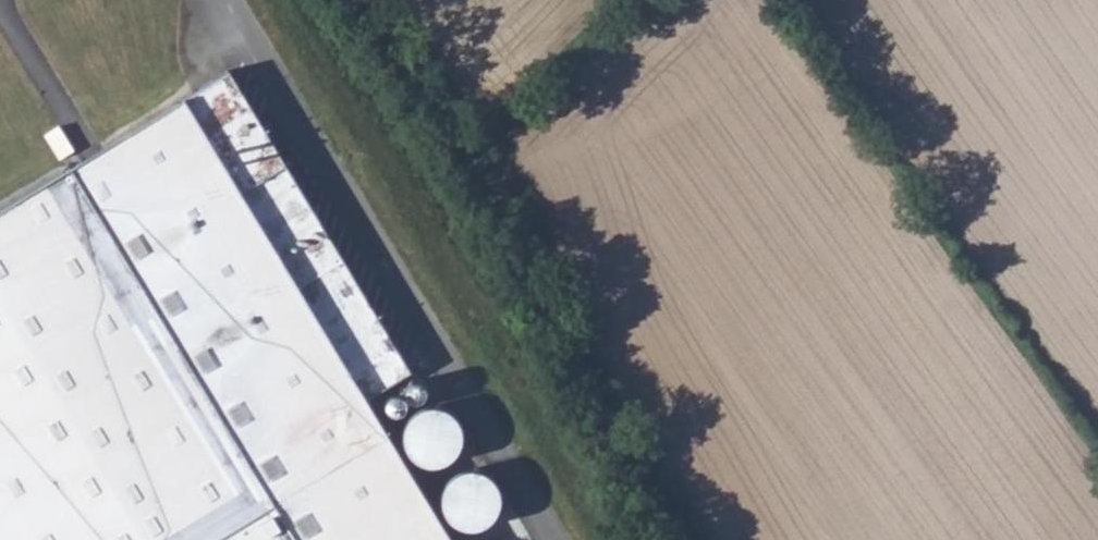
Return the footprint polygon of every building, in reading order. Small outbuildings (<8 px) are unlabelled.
[(367,400),(418,370),(229,59),(0,197),(0,539),(452,539),(367,400)]
